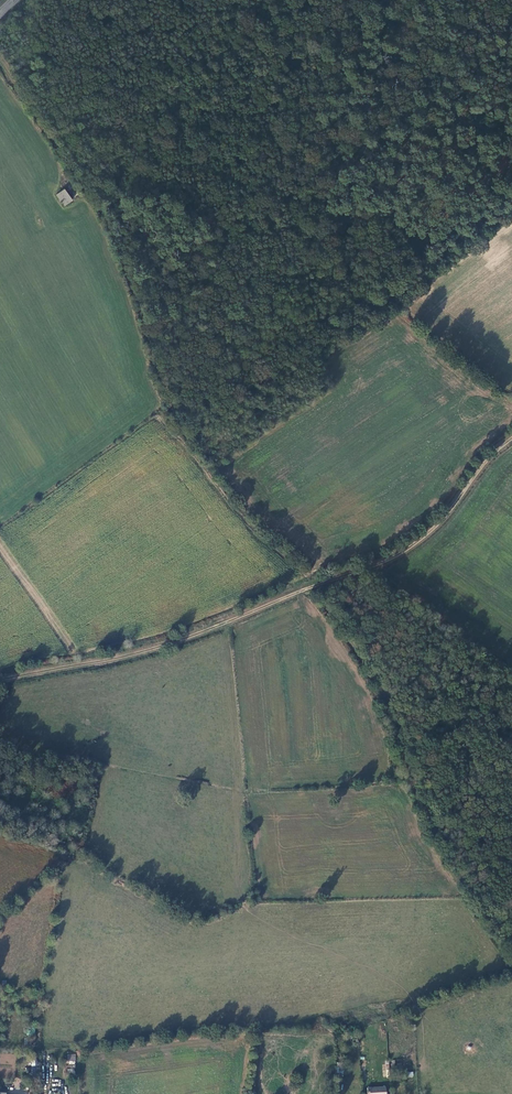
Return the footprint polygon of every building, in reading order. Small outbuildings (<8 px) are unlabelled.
[(64,188),(55,195),(64,207),(73,200),(64,188)] [(67,1074),(75,1074),(75,1061),(67,1061),(67,1074)] [(367,1079),(368,1093),(385,1093),(385,1086),(373,1086),(373,1079),(367,1079)]
